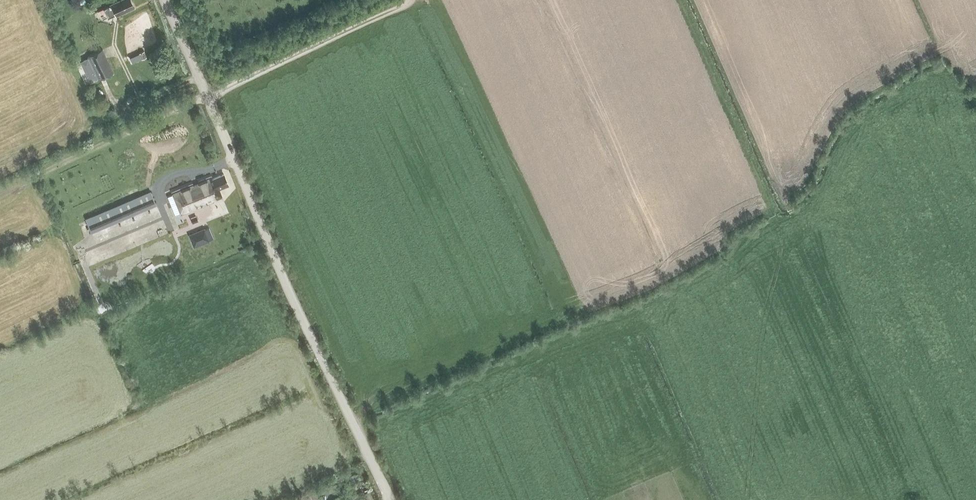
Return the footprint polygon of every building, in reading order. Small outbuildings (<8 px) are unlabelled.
[(133,7),(131,4),(132,3),(131,0),(121,0),(110,5),(110,6),(103,9),(107,19),(115,16),(115,17),(124,12),(133,7)] [(113,73),(102,49),(87,56),(98,80),(113,73)] [(205,202),(206,205),(213,203),(212,201),(222,198),(219,189),(228,185),(224,174),(212,179),(211,177),(171,192),(181,216),(202,207),(201,203),(205,202)] [(156,204),(150,191),(85,219),(91,232),(156,204)] [(208,228),(190,236),(194,247),(213,240),(208,228)]
